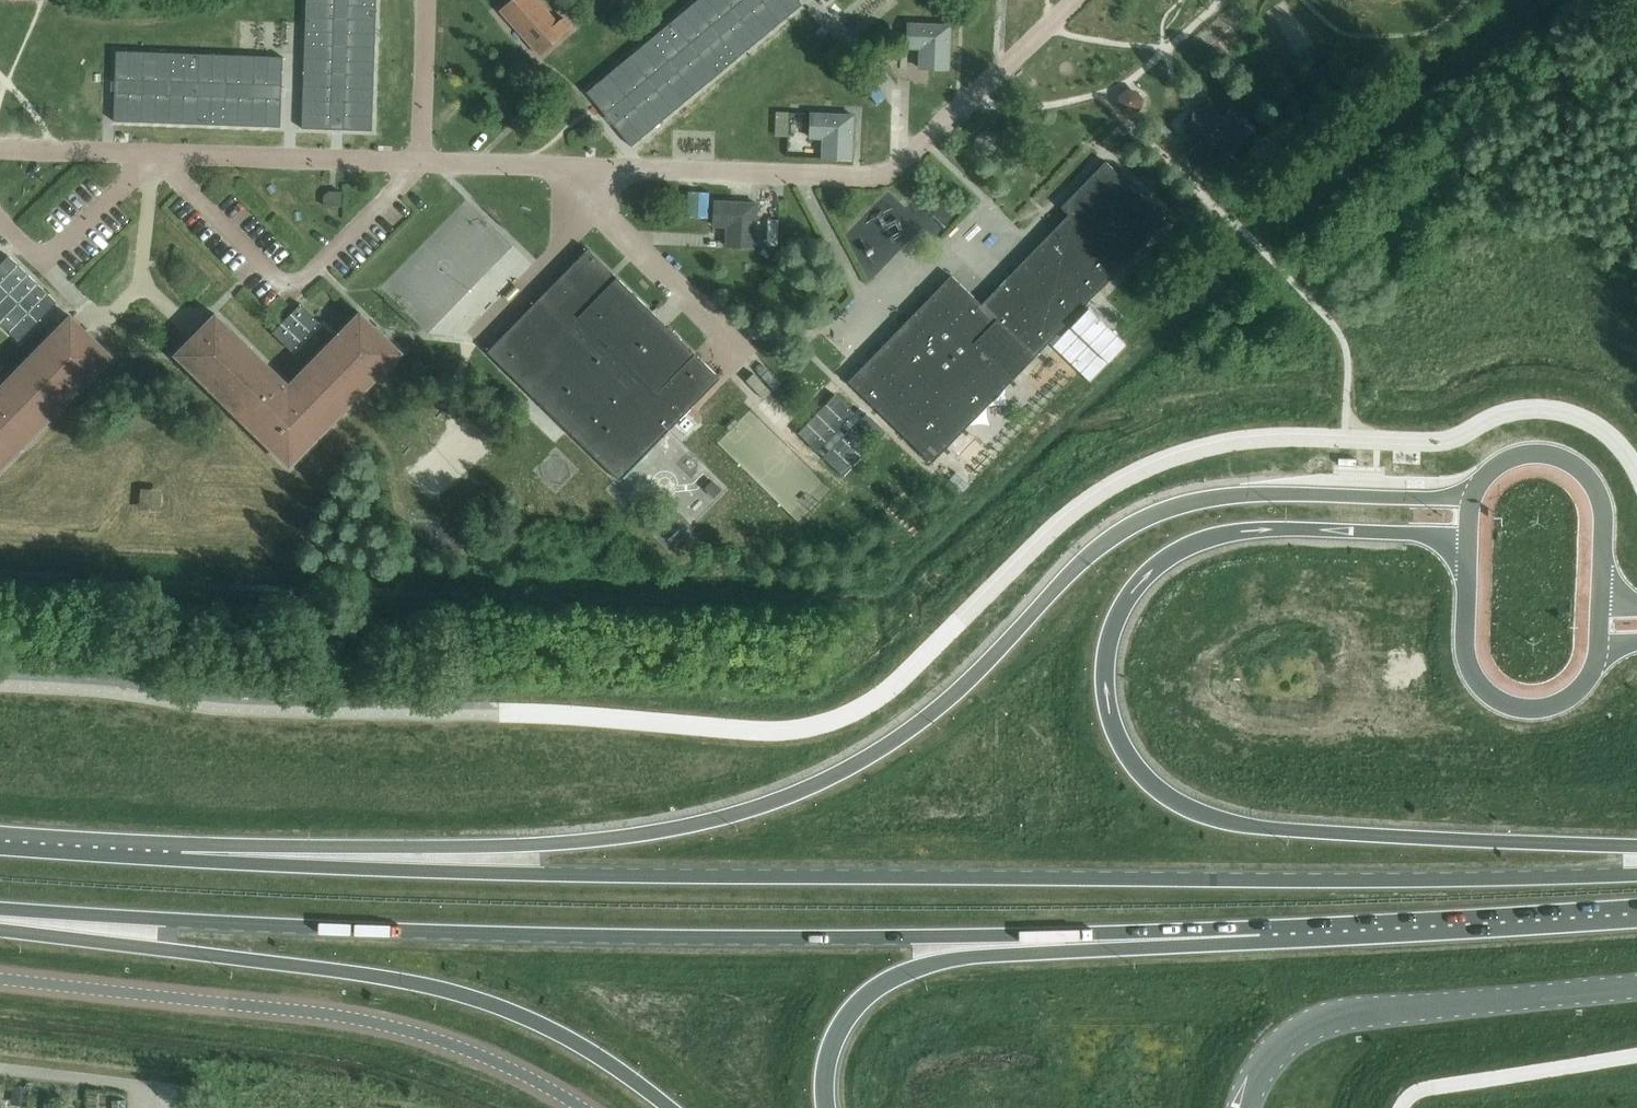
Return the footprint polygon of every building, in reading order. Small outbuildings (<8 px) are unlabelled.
[(376,0),(306,0),(301,128),(372,131),(376,0)] [(564,18),(563,17),(555,23),(535,0),(510,0),(499,10),(500,11),(502,9),(540,52),(538,54),(539,55),(571,26),(570,25),(569,26),(570,27),(564,33),(556,24),(562,18),(563,19),(564,18)] [(586,92),(631,146),(802,4),(798,0),(697,0),(586,92)] [(919,68),(948,69),(950,25),(908,24),(907,48),(920,48),(919,68)] [(283,56),(116,51),(113,121),(280,127),(283,56)] [(1229,102),(1218,113),(1205,100),(1182,123),(1196,136),(1183,149),(1208,173),(1254,126),(1229,102)] [(822,158),(851,159),(853,115),(811,113),(810,137),(823,138),(822,158)] [(932,463),(1035,356),(1166,220),(1105,161),(1061,207),(1068,214),(981,303),(951,275),(848,381),(932,463)] [(880,265),(920,223),(892,196),(875,213),(883,221),(868,236),(860,228),(851,238),(880,265)] [(757,203),(715,202),(713,226),(727,226),(726,246),(755,247),(757,203)] [(767,240),(777,240),(778,208),(768,208),(767,240)] [(588,249),(487,352),(619,481),(720,378),(588,249)] [(19,341),(44,315),(50,309),(57,302),(8,255),(0,264),(0,323),(19,341)] [(215,314),(175,355),(289,467),(401,353),(360,312),(288,385),(215,314)] [(112,356),(70,315),(0,387),(0,470),(112,356)] [(958,468),(949,474),(960,490),(969,485),(958,468)] [(704,487),(717,500),(726,492),(713,478),(704,487)]
